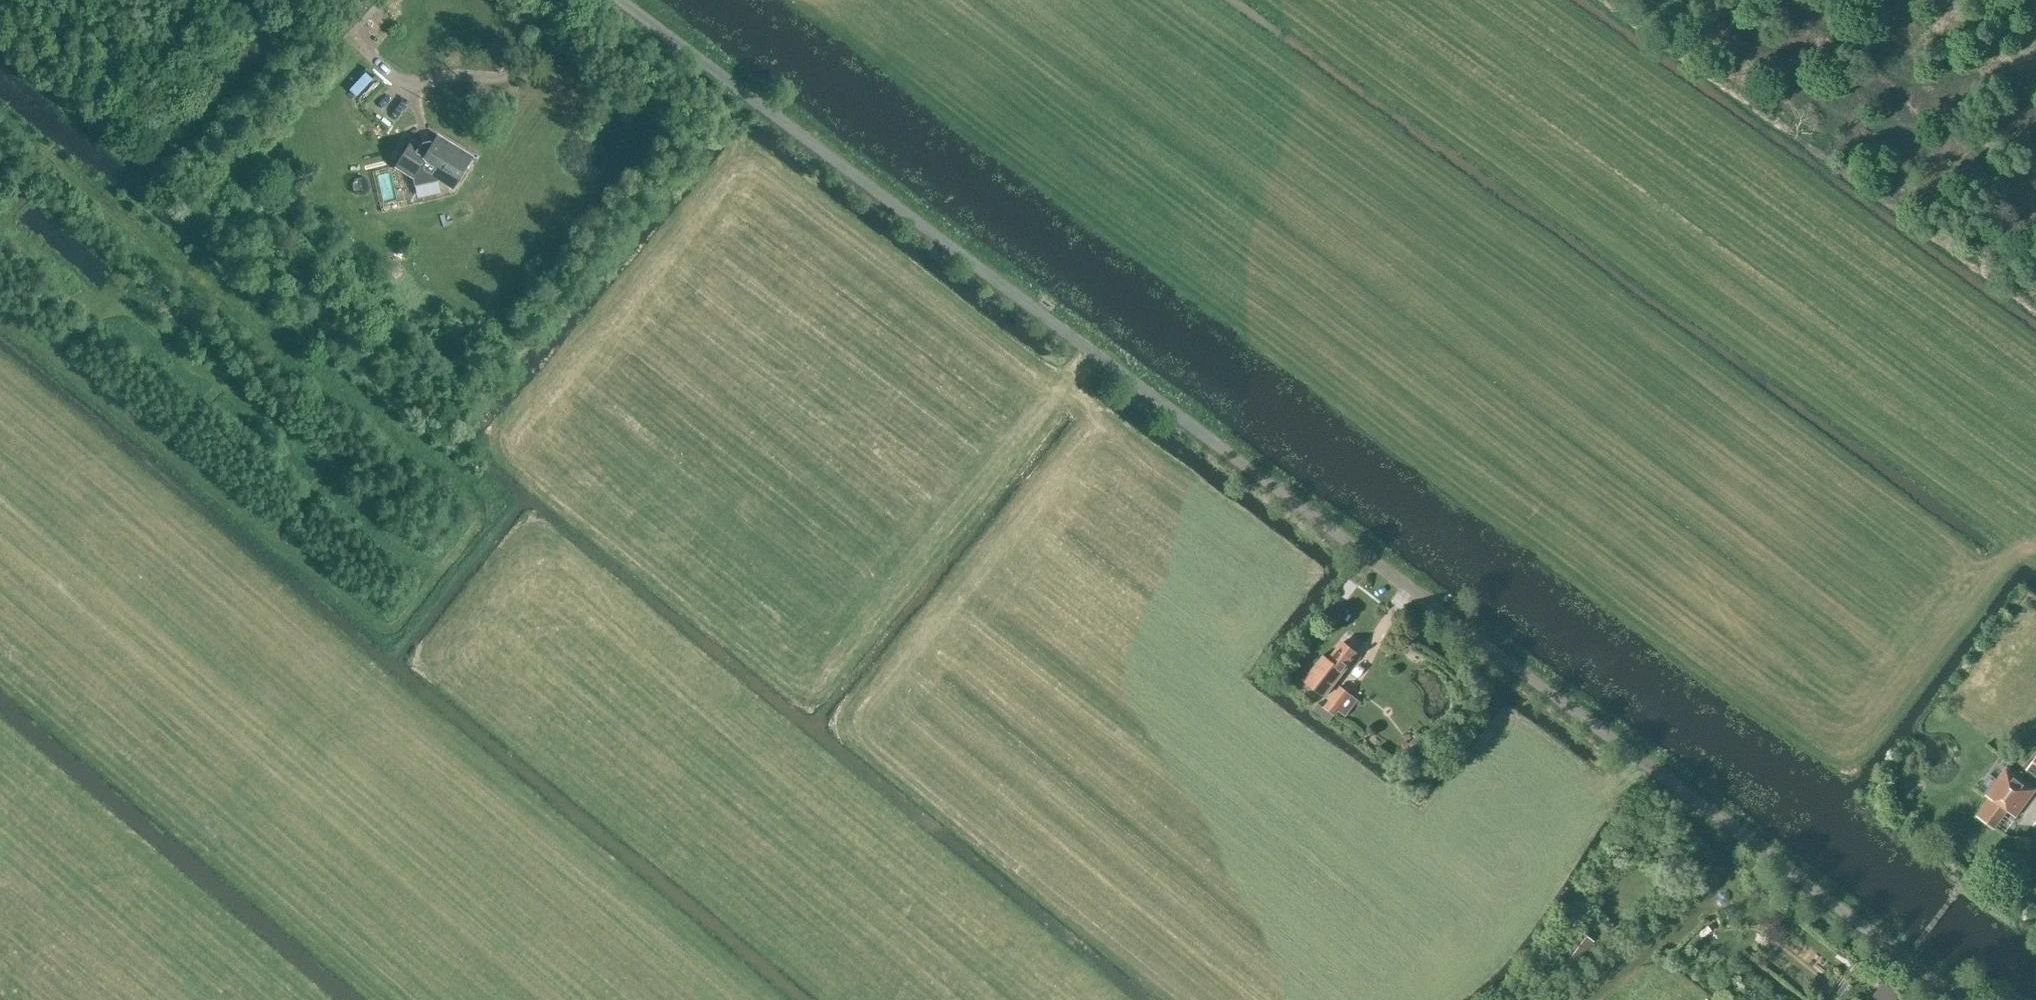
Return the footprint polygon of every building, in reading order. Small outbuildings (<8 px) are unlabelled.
[(471,157),(437,136),(432,144),(429,142),(421,144),(420,147),(411,141),(397,163),(414,173),(412,177),(414,186),(437,181),(451,189),(471,157)] [(1325,697),(1358,654),(1342,643),(1323,667),(1318,663),(1304,681),(1325,697)] [(1314,709),(1330,722),(1350,695),(1340,687),(1323,708),(1318,704),(1314,709)] [(2015,818),(2035,790),(2006,769),(1985,796),(1989,799),(1977,816),(1994,829),(2007,812),(2015,818)] [(1594,942),(1581,932),(1561,957),(1574,967),(1594,942)] [(1900,995),(1888,986),(1878,999),(1897,999),(1900,995)]
